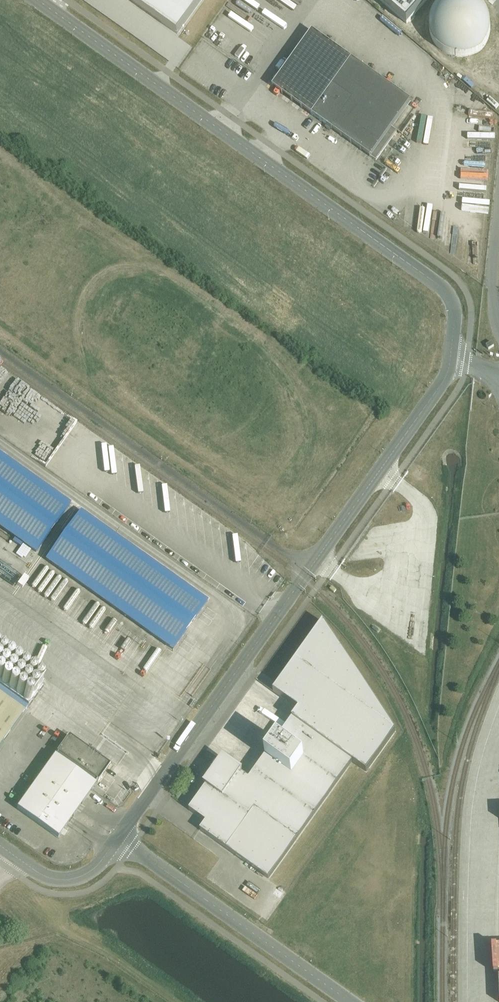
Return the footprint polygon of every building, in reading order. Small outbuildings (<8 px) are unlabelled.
[(407,23),(427,0),(380,0),(407,23)] [(486,46),(490,39),(491,32),(491,24),(488,16),(484,10),(478,4),(471,1),(465,0),(457,0),(456,0),(448,2),(442,7),(437,12),(433,19),(432,26),(432,34),(434,42),(438,48),(444,54),(451,57),(459,59),(467,59),(474,56),(481,52),(486,46)] [(312,31),(272,87),(326,125),(324,127),(329,131),(331,128),(376,160),(397,131),(392,127),(410,101),(312,31)] [(133,605),(169,555),(0,435),(0,510),(133,605)] [(206,786),(189,810),(206,822),(200,830),(269,879),(352,762),(367,772),(395,731),(323,622),(274,691),(299,709),(249,779),(224,761),(207,785),(206,784),(205,785),(206,786)] [(0,692),(0,745),(25,710),(0,692)] [(69,735),(17,808),(58,837),(110,765),(69,735)]
